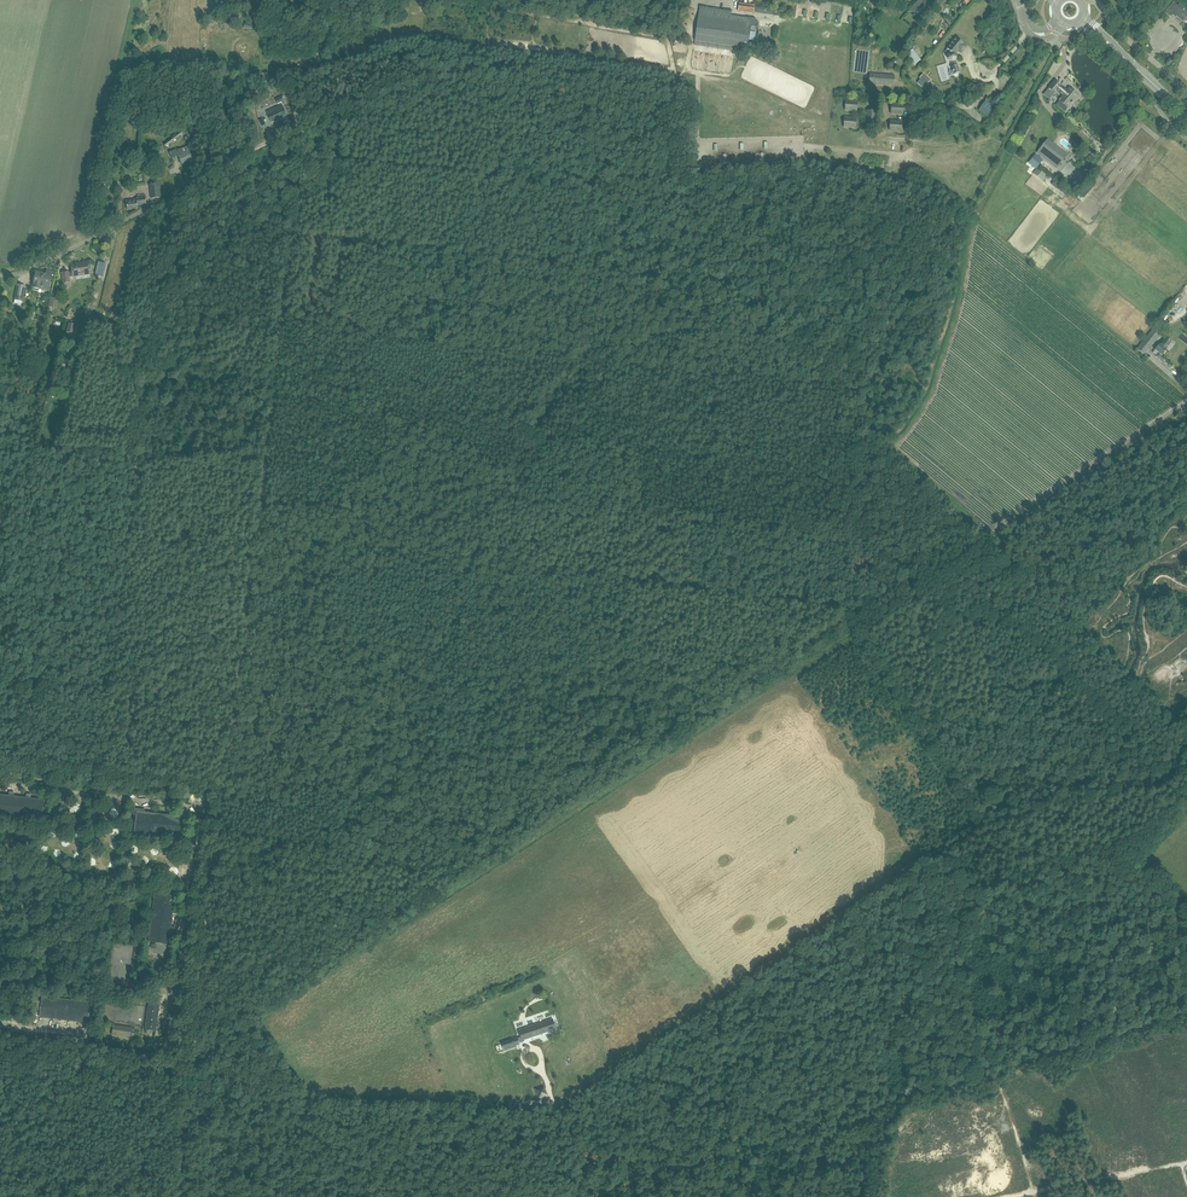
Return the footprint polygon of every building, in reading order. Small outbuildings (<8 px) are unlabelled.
[(255,9),(267,9),(267,0),(255,0),(255,9)] [(754,7),(754,6),(750,5),(751,0),(744,0),(744,4),(740,4),(739,11),(753,13),(754,7)] [(1186,11),(1179,4),(1178,6),(1173,2),(1166,11),(1165,11),(1165,12),(1166,13),(1169,16),(1171,14),(1176,17),(1177,16),(1183,22),(1186,18),(1186,17),(1184,15),(1186,11)] [(700,7),(695,41),(747,49),(748,43),(750,34),(751,26),(758,27),(759,22),(756,22),(756,19),(731,16),(731,12),(700,7)] [(754,7),(753,13),(773,16),(780,16),(780,10),(754,7)] [(957,57),(956,55),(959,52),(961,54),(967,46),(956,37),(947,49),(945,52),(948,55),(948,56),(947,57),(948,59),(948,61),(950,62),(951,62),(952,66),(951,67),(954,75),(960,73),(958,65),(957,65),(955,61),(956,61),(956,59),(957,58),(957,57)] [(696,51),(730,55),(730,50),(697,46),(696,51)] [(913,50),(906,55),(914,66),(921,60),(913,50)] [(869,84),(894,86),(894,76),(870,74),(869,84)] [(919,78),(921,80),(917,84),(927,91),(931,86),(928,84),(930,80),(923,74),(919,78)] [(1050,99),(1052,96),(1057,91),(1063,96),(1059,101),(1068,107),(1077,97),(1074,94),(1075,93),(1070,88),(1067,91),(1061,86),(1061,85),(1055,81),(1044,94),(1050,99)] [(282,103),(283,105),(286,104),(283,96),(275,99),(277,105),(282,103)] [(846,100),(845,111),(857,112),(858,101),(846,100)] [(985,101),(978,111),(987,117),(994,107),(985,101)] [(891,104),(891,114),(903,115),(904,105),(891,104)] [(276,113),(268,116),(272,123),(287,116),(284,109),(282,106),(274,109),(276,113)] [(866,110),(865,123),(876,124),(877,111),(866,110)] [(844,117),(843,128),(856,129),(857,118),(844,117)] [(890,120),(889,131),(902,132),(902,121),(890,120)] [(180,132),(163,145),(165,148),(182,134),(180,132)] [(194,138),(198,143),(204,139),(201,134),(194,138)] [(1068,154),(1047,139),(1036,153),(1057,169),(1068,154)] [(192,159),(190,154),(188,150),(190,150),(188,145),(177,150),(176,149),(169,152),(172,159),(178,156),(181,164),(192,159)] [(1036,155),(1029,164),(1036,169),(1042,160),(1036,155)] [(1054,182),(1052,184),(1060,191),(1063,189),(1054,182)] [(158,183),(149,184),(151,198),(160,197),(158,183)] [(1080,200),(1087,193),(1084,191),(1078,197),(1080,200)] [(146,204),(145,198),(145,195),(137,195),(137,198),(126,200),(127,210),(137,209),(137,206),(146,204)] [(90,273),(89,268),(88,262),(70,265),(72,272),(68,273),(68,272),(61,273),(63,283),(70,282),(69,277),(90,273)] [(98,262),(95,275),(99,276),(103,277),(106,264),(102,263),(98,262)] [(52,277),(53,276),(54,272),(46,270),(46,274),(35,273),(33,284),(34,284),(33,288),(39,289),(49,291),(52,277)] [(22,298),(23,292),(25,286),(17,285),(16,291),(14,300),(22,302),(22,298)] [(50,297),(47,307),(54,309),(57,298),(50,297)] [(74,324),(67,323),(65,333),(71,334),(74,324)] [(1137,349),(1143,354),(1152,343),(1153,344),(1162,333),(1155,327),(1137,349)] [(81,349),(86,332),(79,330),(75,345),(77,345),(76,348),(81,349)] [(1155,356),(1159,359),(1162,355),(1166,350),(1166,349),(1171,342),(1166,337),(1160,345),(1159,344),(1155,350),(1158,352),(1155,356)] [(46,378),(43,390),(50,391),(52,380),(46,378)] [(0,795),(0,816),(42,821),(44,800),(0,795)] [(175,816),(145,813),(145,810),(143,809),(137,808),(134,809),(133,811),(133,814),(134,815),(133,822),(135,823),(134,832),(182,838),(184,821),(186,822),(187,821),(188,818),(187,815),(185,814),(179,813),(176,814),(175,816)] [(148,942),(169,945),(170,931),(174,931),(175,927),(171,927),(172,914),(176,914),(177,910),(173,910),(174,896),(154,894),(148,942)] [(39,1018),(88,1023),(90,1003),(42,998),(39,1018)] [(159,1003),(148,1002),(145,1030),(156,1031),(159,1003)] [(530,1029),(519,1032),(522,1040),(526,1039),(538,1035),(551,1031),(556,1029),(553,1019),(549,1020),(529,1027),(530,1029)] [(113,1026),(112,1035),(130,1038),(131,1028),(113,1026)] [(518,1038),(501,1043),(504,1051),(517,1047),(517,1046),(520,1045),(518,1038)] [(542,1086),(533,1089),(538,1101),(547,1098),(542,1086)]
